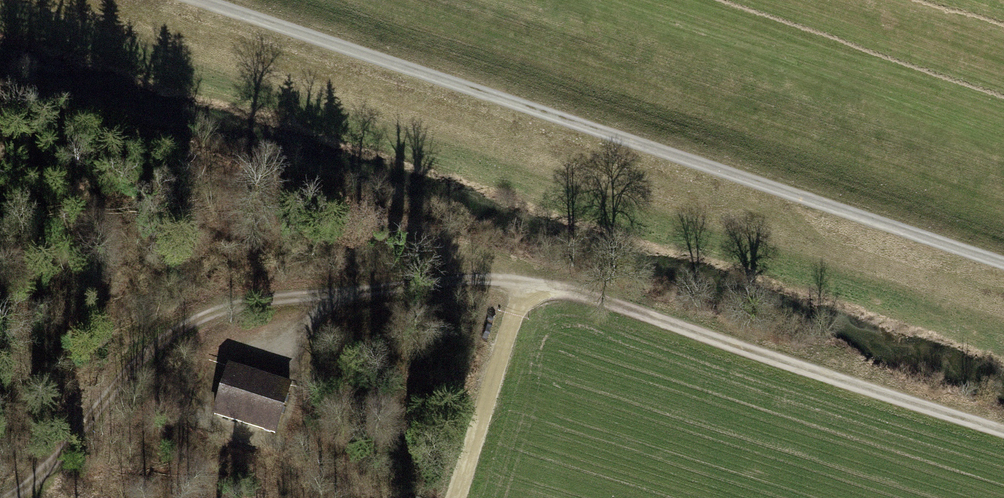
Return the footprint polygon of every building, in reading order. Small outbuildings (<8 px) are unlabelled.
[(265,377),(232,366),(213,420),(276,441),(295,387),(265,377)]
